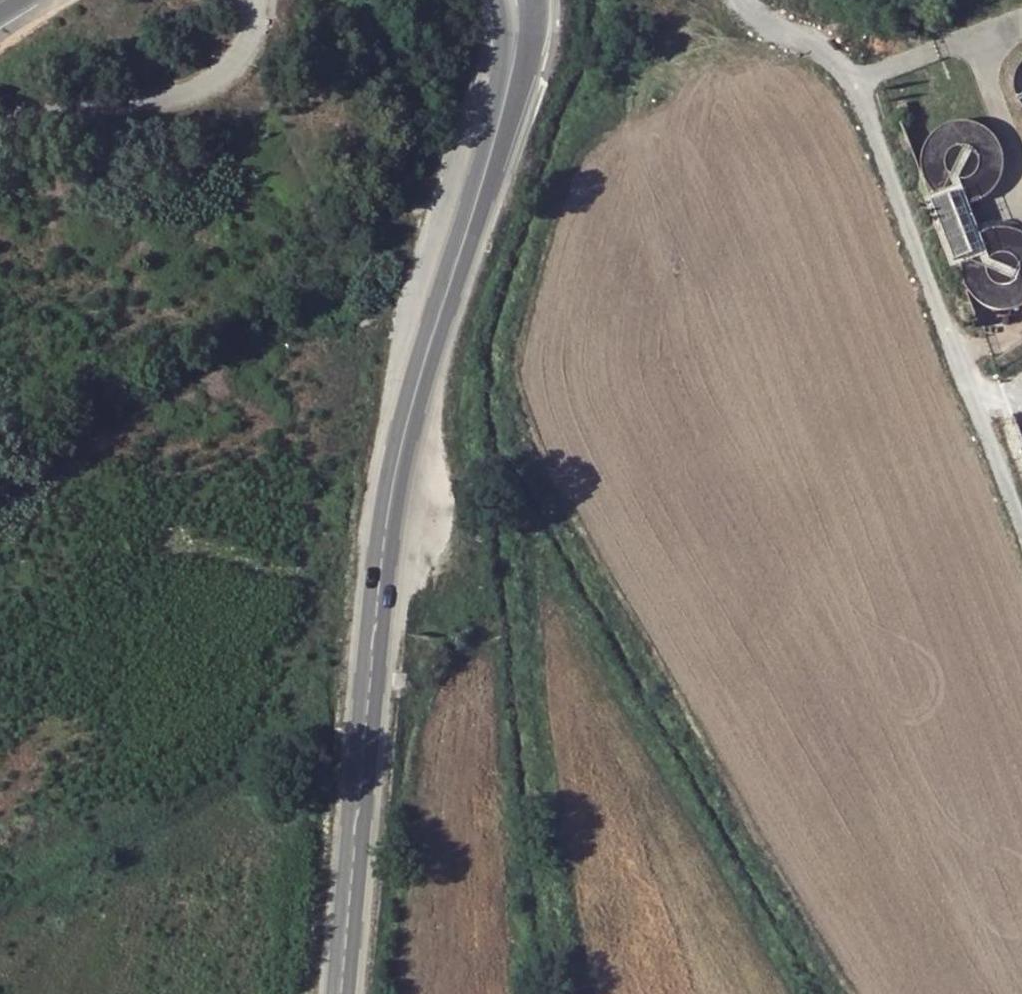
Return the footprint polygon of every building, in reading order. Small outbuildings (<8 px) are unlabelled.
[(954,263),(963,259),(966,251),(969,245),(953,204),(946,202),(939,198),(930,202),(954,263)] [(953,204),(969,245),(976,238),(980,234),(968,204),(963,205),(953,204)]
